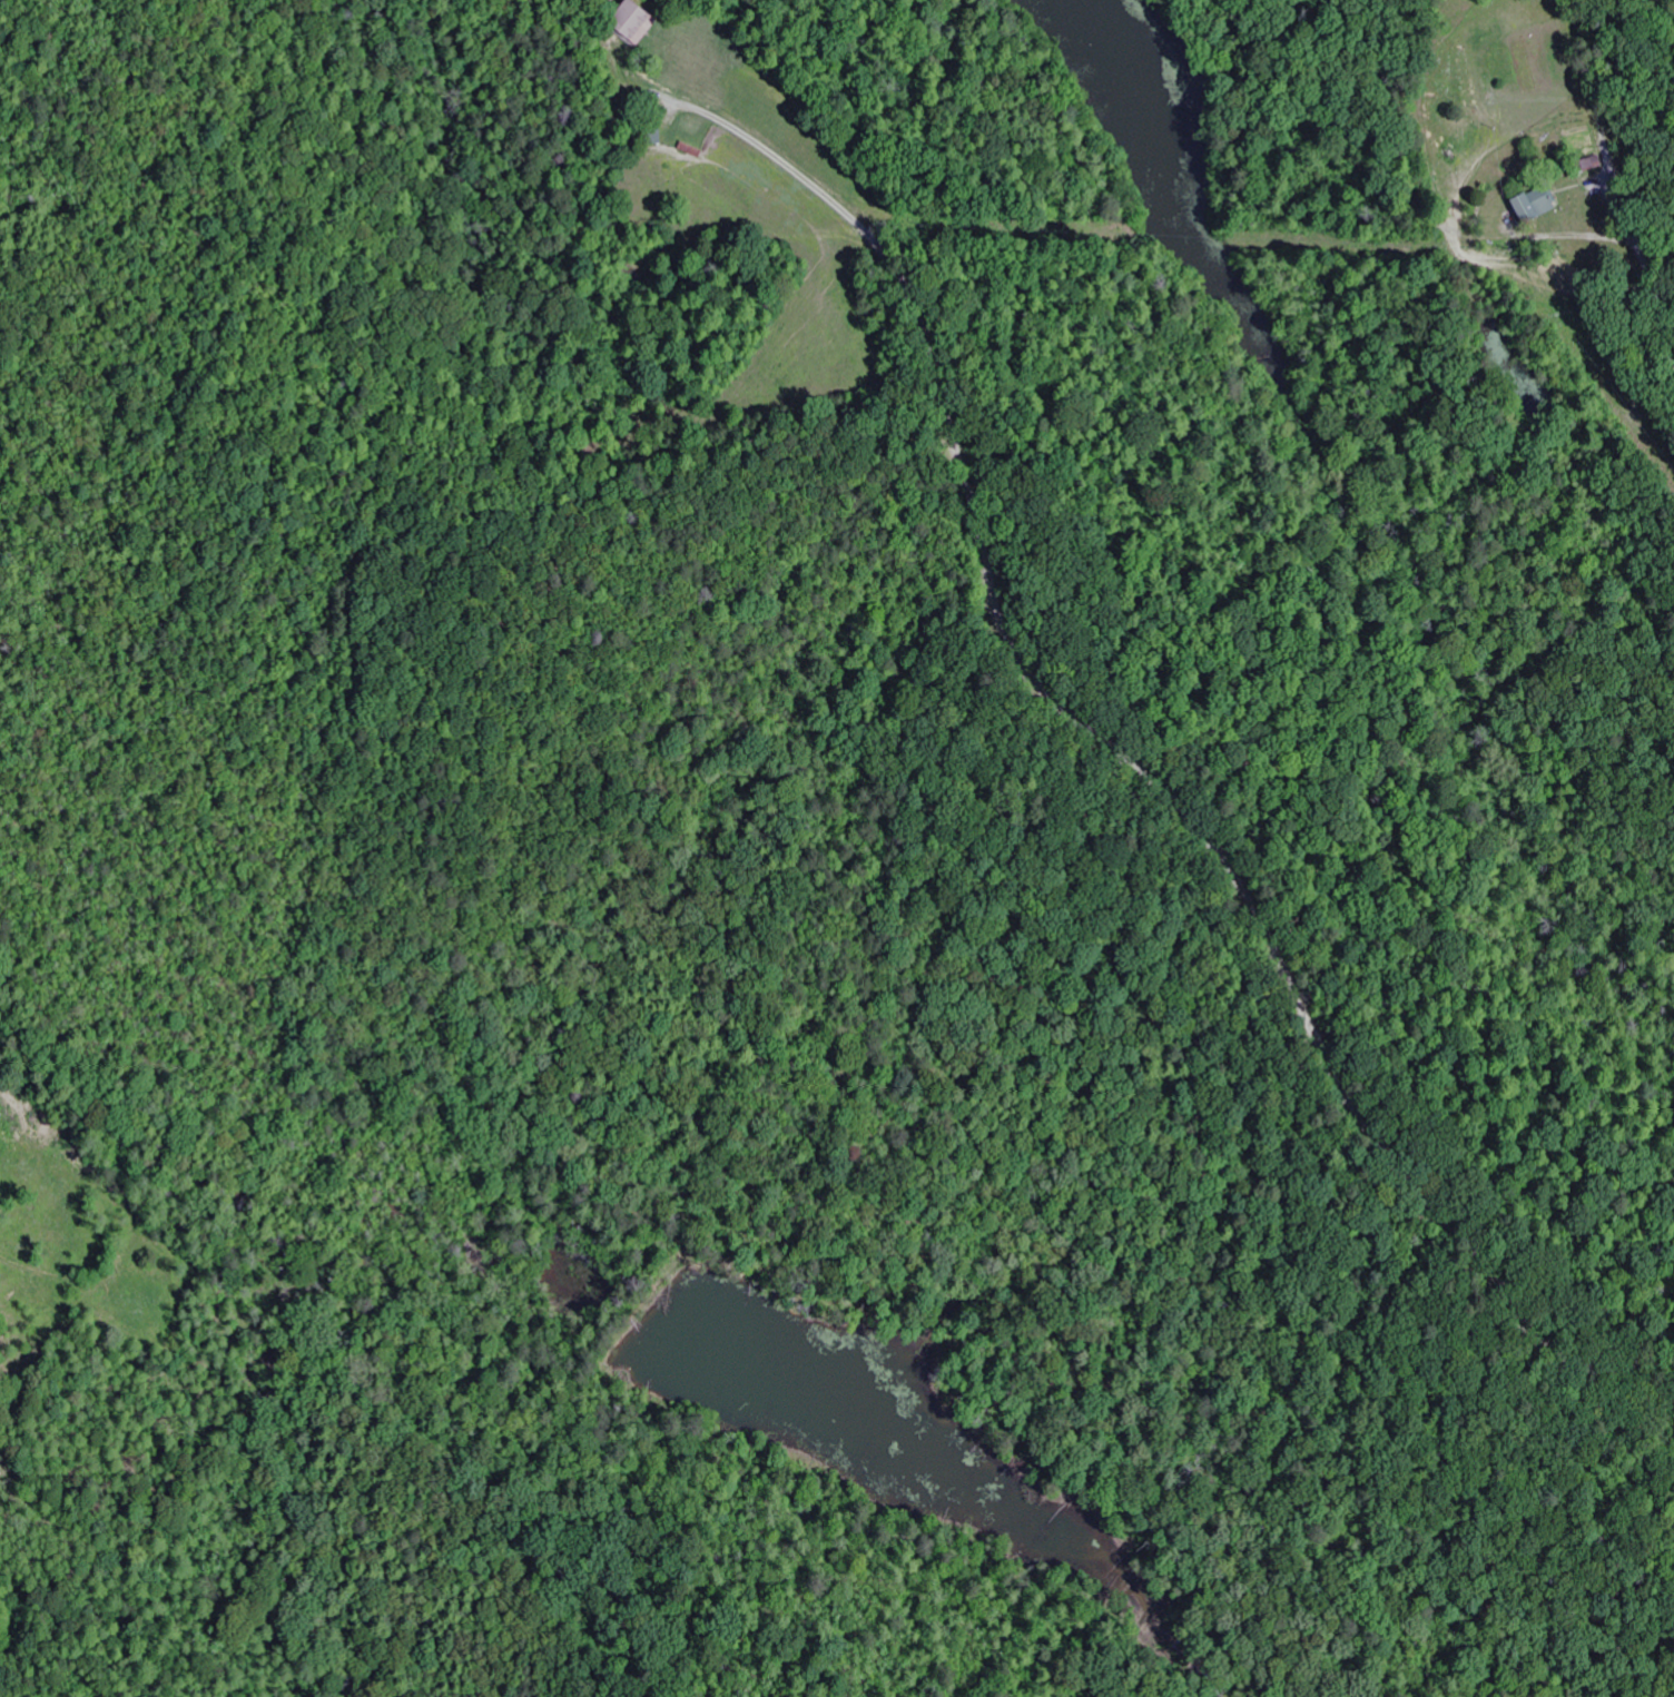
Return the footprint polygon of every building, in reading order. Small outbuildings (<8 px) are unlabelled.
[(666,24),(647,0),(643,0),(622,17),(643,43),(666,24)] [(1547,187),(1522,197),(1521,193),(1505,199),(1516,225),(1557,209),(1547,187)]
